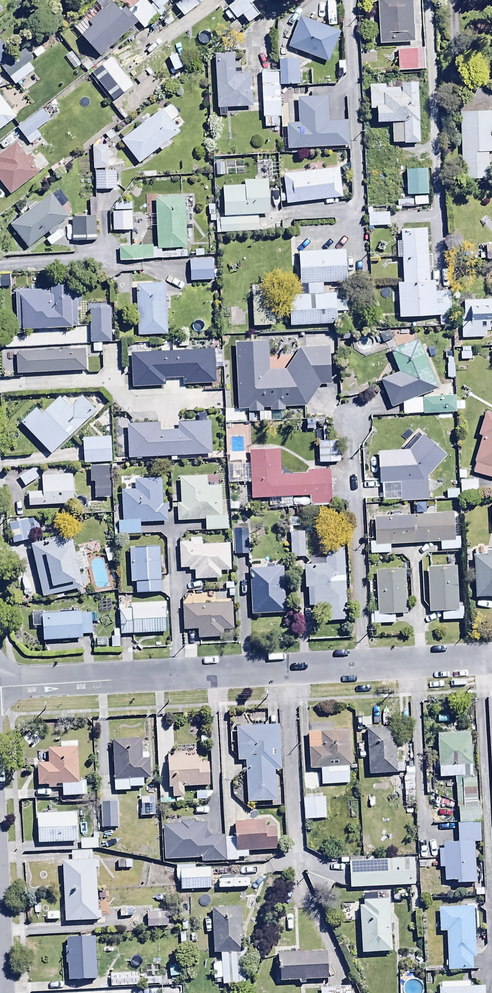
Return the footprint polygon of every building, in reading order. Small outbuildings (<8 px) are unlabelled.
[(127,10),(123,6),(119,10),(110,0),(100,0),(81,16),(84,19),(74,28),(99,56),(137,22),(127,10)] [(137,22),(143,29),(158,16),(160,17),(166,11),(162,6),(168,1),(167,0),(139,0),(127,10),(137,22)] [(183,16),(203,0),(181,0),(175,5),(183,16)] [(233,1),(226,7),(228,10),(225,13),(229,18),(232,15),(236,19),(241,15),(248,23),(259,13),(251,3),(254,0),(233,0),(233,1)] [(377,33),(413,33),(412,0),(377,0),(377,33)] [(278,70),(279,84),(299,84),(298,61),(304,63),(308,55),(327,62),(340,32),(299,16),(287,45),(291,58),(278,58),(278,70)] [(397,60),(425,58),(424,37),(396,38),(397,60)] [(10,53),(0,40),(0,61),(10,53)] [(26,49),(1,67),(14,85),(34,70),(31,65),(36,62),(26,49)] [(214,53),(217,108),(218,107),(219,115),(226,115),(226,108),(252,106),(250,73),(235,74),(234,69),(241,69),(240,59),(229,59),(229,52),(214,53)] [(279,84),(278,70),(260,71),(262,117),(264,117),(264,127),(276,127),(276,117),(280,117),(279,84)] [(368,84),(369,109),(375,108),(376,123),(391,122),(392,143),(419,143),(417,82),(400,82),(400,87),(385,87),(385,84),(368,84)] [(16,107),(0,86),(0,119),(16,107)] [(286,123),(287,148),(349,145),(347,120),(329,121),(328,96),(297,97),(298,122),(286,123)] [(458,101),(462,167),(491,166),(491,130),(490,99),(458,101)] [(178,125),(160,101),(120,130),(139,154),(178,125)] [(19,112),(25,120),(16,127),(24,138),(50,119),(42,108),(32,115),(26,107),(19,112)] [(106,135),(91,135),(92,160),(107,160),(106,135)] [(10,194),(48,164),(39,153),(34,158),(29,152),(26,155),(15,142),(0,153),(0,181),(10,194)] [(282,163),(285,193),(343,187),(339,156),(282,163)] [(426,160),(404,161),(406,184),(427,183),(426,160)] [(116,180),(115,161),(94,161),(94,180),(116,180)] [(244,185),(222,186),(223,216),(220,217),(220,214),(214,214),(214,204),(208,204),(208,221),(215,221),(215,233),(258,232),(258,215),(271,214),(270,191),(268,191),(267,179),(244,180),(244,185)] [(68,210),(51,185),(8,213),(24,238),(68,210)] [(183,187),(154,188),(156,239),(185,238),(183,187)] [(413,199),(396,200),(397,206),(427,205),(427,196),(413,196),(413,199)] [(131,199),(112,200),(113,220),(132,219),(131,199)] [(369,216),(388,214),(387,199),(368,201),(369,216)] [(98,209),(82,209),(82,232),(98,232),(98,209)] [(402,281),(396,281),(398,317),(450,315),(449,291),(435,291),(434,280),(429,280),(426,222),(407,223),(407,228),(402,228),(402,224),(395,225),(396,234),(400,234),(402,281)] [(157,248),(157,247),(151,247),(151,245),(119,247),(119,260),(161,259),(161,248),(157,248)] [(478,245),(478,254),(485,254),(485,260),(491,260),(491,245),(478,245)] [(188,247),(189,270),(215,269),(214,246),(188,247)] [(307,283),(322,283),(346,282),(345,249),(297,251),(299,284),(307,283)] [(16,277),(18,321),(74,319),(73,274),(16,277)] [(166,275),(135,275),(136,324),(167,323),(166,275)] [(274,277),(251,277),(251,316),(274,316),(274,277)] [(322,283),(307,283),(307,294),(288,294),(289,326),(335,324),(335,312),(346,311),(345,299),(334,299),(334,293),(322,294),(322,283)] [(109,300),(89,300),(89,328),(110,328),(109,300)] [(463,301),(464,312),(460,313),(461,339),(485,338),(485,331),(489,330),(489,328),(491,328),(491,300),(463,301)] [(390,394),(438,372),(418,328),(389,341),(398,360),(378,369),(390,394)] [(267,340),(235,342),(237,409),(247,408),(247,411),(262,411),(262,408),(272,408),(272,410),(284,410),(284,407),(306,406),(320,384),(329,384),(329,370),(337,370),(336,356),(328,356),(328,347),(299,347),(284,369),(268,370),(267,340)] [(134,352),(155,351),(154,343),(134,344),(134,352)] [(2,351),(2,372),(15,372),(15,351),(2,351)] [(49,446),(96,402),(81,387),(70,397),(60,387),(44,403),(37,396),(18,415),(49,446)] [(456,412),(455,396),(421,396),(421,398),(415,398),(415,397),(402,402),(402,413),(456,412)] [(491,479),(491,413),(484,411),(477,434),(481,435),(472,462),(475,463),(472,473),(491,479)] [(82,427),(82,452),(113,451),(113,427),(82,427)] [(379,482),(381,482),(381,501),(427,501),(427,476),(446,455),(417,429),(410,438),(405,434),(398,442),(403,446),(399,450),(378,451),(379,482)] [(335,435),(317,436),(318,453),(336,452),(335,435)] [(227,471),(248,471),(248,453),(227,453),(227,471)] [(206,466),(180,467),(181,493),(176,493),(177,511),(204,510),(204,520),(228,519),(227,503),(222,504),(221,474),(207,475),(206,466)] [(164,511),(162,468),(133,470),(134,478),(121,479),(122,508),(117,509),(118,525),(140,524),(140,512),(164,511)] [(39,478),(33,469),(19,478),(25,487),(39,478)] [(64,470),(41,472),(42,492),(28,493),(29,507),(74,503),(72,474),(65,475),(64,470)] [(109,472),(93,471),(93,489),(109,489),(109,472)] [(476,479),(459,480),(460,495),(477,494),(476,479)] [(13,480),(5,487),(15,498),(23,491),(13,480)] [(453,513),(373,516),(374,542),(370,542),(370,554),(390,553),(390,546),(439,544),(440,550),(460,549),(459,537),(454,538),(453,513)] [(247,545),(246,517),(232,518),(233,546),(247,545)] [(38,531),(36,518),(10,523),(13,543),(31,540),(29,532),(38,531)] [(304,532),(291,531),(289,557),(303,558),(304,532)] [(228,544),(200,544),(200,537),(189,538),(189,543),(179,543),(179,569),(188,569),(188,571),(193,570),(193,580),(220,579),(220,572),(229,572),(228,544)] [(43,597),(82,588),(76,563),(86,561),(84,551),(74,552),(73,546),(59,549),(57,538),(32,544),(43,597)] [(472,546),(474,589),(491,588),(491,545),(472,546)] [(161,593),(158,546),(128,548),(130,582),(134,582),(135,595),(161,593)] [(347,620),(343,548),(324,549),(325,564),(304,565),(305,589),(307,589),(308,608),(328,607),(328,621),(347,620)] [(284,554),(248,555),(250,604),(285,603),(284,554)] [(404,560),(375,562),(378,603),(407,601),(404,560)] [(456,566),(427,567),(428,612),(441,611),(442,621),(461,620),(461,614),(463,614),(462,603),(457,603),(456,566)] [(166,632),(165,603),(119,605),(120,634),(166,632)] [(183,630),(197,630),(197,639),(222,638),(222,629),(231,628),(230,603),(181,605),(183,630)] [(81,612),(42,613),(44,640),(82,638),(82,635),(92,635),(91,614),(81,614),(81,612)] [(119,648),(119,629),(113,629),(113,637),(111,637),(111,648),(119,648)] [(350,755),(348,719),(307,721),(309,759),(319,759),(319,756),(350,755)] [(396,720),(367,722),(369,765),(399,763),(396,720)] [(275,801),(274,770),(279,770),(277,727),(236,727),(237,761),(246,761),(247,802),(275,801)] [(454,777),(471,776),(469,733),(437,735),(439,778),(454,777)] [(141,740),(113,740),(114,792),(130,791),(129,787),(143,787),(143,778),(150,778),(150,760),(148,760),(148,753),(141,753),(141,740)] [(49,763),(37,764),(38,785),(48,785),(48,789),(62,789),(63,796),(86,795),(85,781),(79,782),(78,742),(60,743),(61,748),(49,748),(49,763)] [(161,800),(170,800),(169,788),(172,788),(172,798),(184,798),(184,787),(208,787),(208,763),(198,763),(198,758),(168,758),(168,786),(161,786),(161,800)] [(320,774),(348,774),(348,758),(319,758),(320,774)] [(388,774),(373,775),(373,783),(388,783),(388,774)] [(478,806),(477,806),(475,776),(471,776),(454,777),(456,808),(457,808),(458,823),(479,822),(478,806)] [(323,789),(303,789),(303,810),(323,810),(323,789)] [(117,792),(101,793),(101,818),(117,818),(117,792)] [(212,792),(196,792),(196,801),(208,801),(212,794),(212,792)] [(150,798),(141,798),(141,814),(154,814),(154,805),(149,805),(150,798)] [(37,834),(76,832),(74,803),(36,805),(37,834)] [(224,838),(225,861),(237,861),(237,858),(247,858),(247,851),(275,850),(274,827),(264,827),(264,821),(233,823),(234,838),(224,838)] [(479,822),(458,823),(456,823),(457,842),(442,842),(443,849),(438,849),(439,867),(443,867),(444,882),(455,882),(455,885),(476,884),(474,842),(480,842),(479,825),(479,822)] [(80,839),(97,839),(97,828),(80,829),(80,839)] [(71,853),(91,852),(91,842),(71,842),(71,853)] [(350,880),(415,877),(413,848),(349,851),(350,880)] [(96,854),(62,854),(62,913),(96,913),(96,854)] [(181,881),(212,879),(210,856),(180,858),(181,881)] [(360,953),(390,952),(388,900),(361,901),(362,907),(358,907),(360,953)] [(239,901),(211,902),(212,944),(240,943),(239,901)] [(474,956),(472,908),(438,909),(439,933),(446,932),(447,972),(472,971),(471,956),(474,956)] [(169,911),(148,911),(148,927),(169,927),(169,911)] [(94,972),(94,931),(67,931),(67,936),(65,936),(65,955),(68,954),(68,973),(94,972)] [(279,946),(280,972),(328,971),(327,944),(279,946)] [(245,951),(221,953),(222,963),(213,963),(213,981),(222,980),(223,984),(246,984),(245,951)] [(110,978),(137,977),(136,961),(110,962),(110,978)] [(438,992),(483,992),(483,987),(469,988),(468,983),(440,984),(440,988),(438,988),(438,992)]
